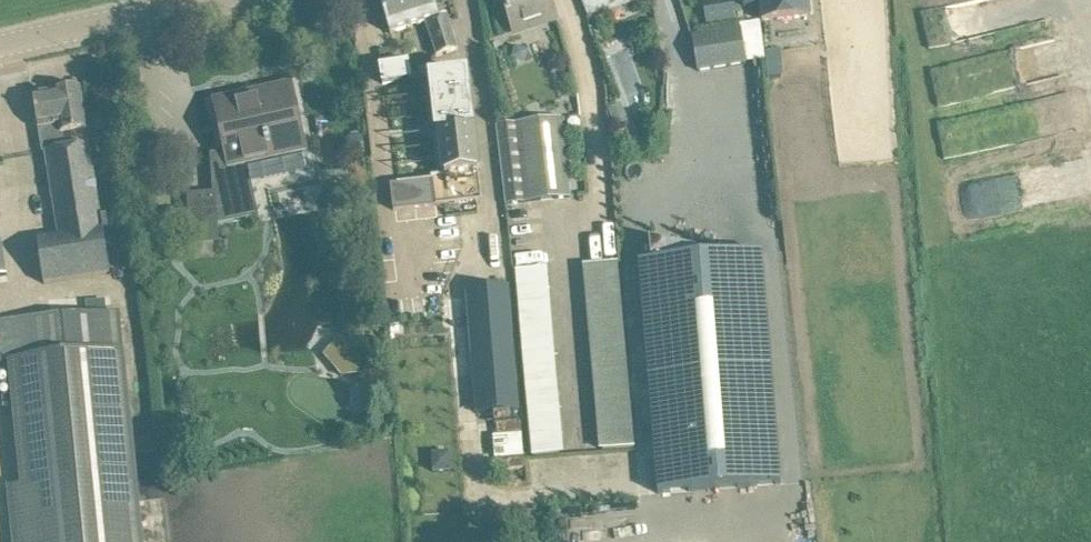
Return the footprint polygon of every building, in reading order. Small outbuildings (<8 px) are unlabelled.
[(447,15),(439,17),(433,0),(380,0),(391,34),(426,22),(437,56),(458,49),(447,15)] [(514,33),(557,19),(550,0),(503,0),(514,33)] [(581,1),(589,20),(608,12),(603,0),(584,0),(581,1)] [(763,21),(812,16),(810,0),(760,0),(763,21)] [(742,27),(692,36),(698,71),(748,63),(742,27)] [(501,35),(488,39),(491,47),(504,43),(501,35)] [(409,62),(380,67),(383,84),(385,84),(412,80),(411,78),(409,62)] [(397,183),(391,183),(391,185),(394,210),(399,210),(412,208),(454,203),(477,201),(482,200),(479,180),(478,173),(474,140),(473,129),(467,76),(433,80),(439,133),(444,174),(428,176),(428,179),(397,183)] [(37,240),(41,262),(45,285),(113,273),(140,268),(130,212),(103,217),(80,88),(33,96),(43,153),(45,152),(58,237),(37,240)] [(259,216),(248,164),(303,151),(291,93),(246,102),(245,96),(217,102),(228,151),(211,154),(214,193),(217,225),(259,216)] [(570,197),(562,131),(561,118),(519,123),(528,201),(540,200),(570,197)] [(528,201),(519,123),(497,126),(506,203),(528,201)] [(217,225),(214,193),(189,195),(193,245),(218,243),(217,225)] [(782,485),(764,254),(711,258),(711,254),(711,253),(651,238),(651,239),(653,263),(640,264),(658,495),(782,485)] [(510,290),(466,294),(477,415),(520,411),(510,290)] [(0,321),(0,356),(2,377),(14,375),(25,480),(12,481),(17,541),(139,541),(131,473),(115,312),(8,320),(0,321)]
